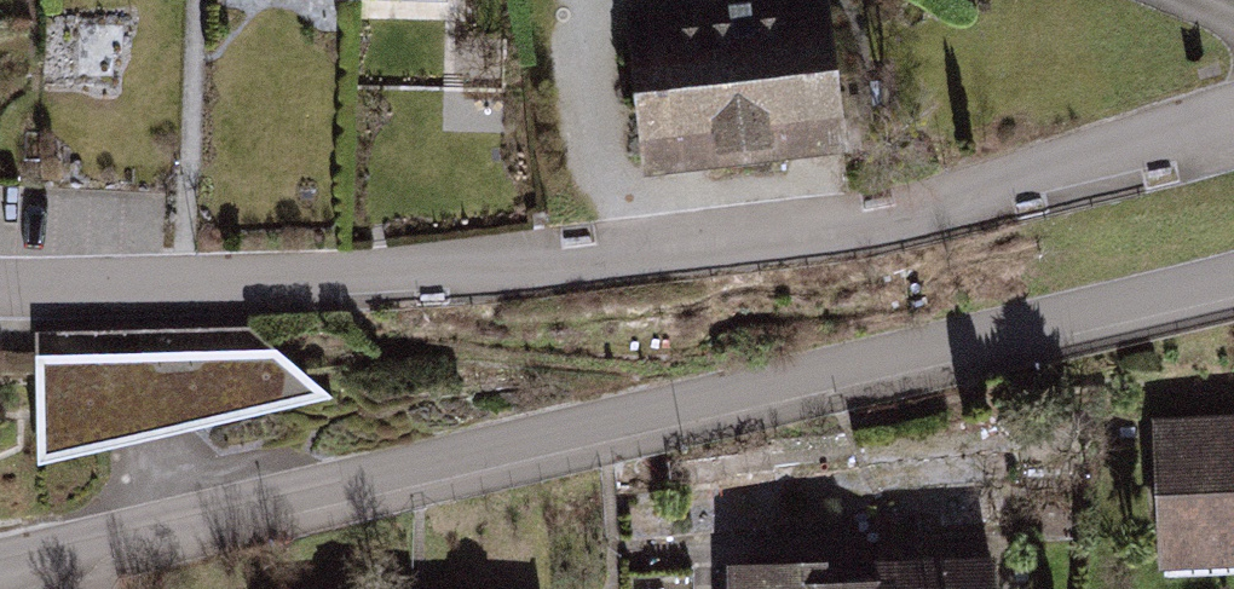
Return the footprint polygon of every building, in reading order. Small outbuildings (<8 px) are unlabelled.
[(644,16),(667,189),(677,187),(789,172),(870,161),(848,0),(758,0),(644,16)] [(272,328),(57,332),(67,457),(341,395),(272,328)] [(1159,588),(1233,588),(1233,431),(1154,433),(1159,588)] [(733,588),(999,588),(997,560),(733,577),(733,588)]
